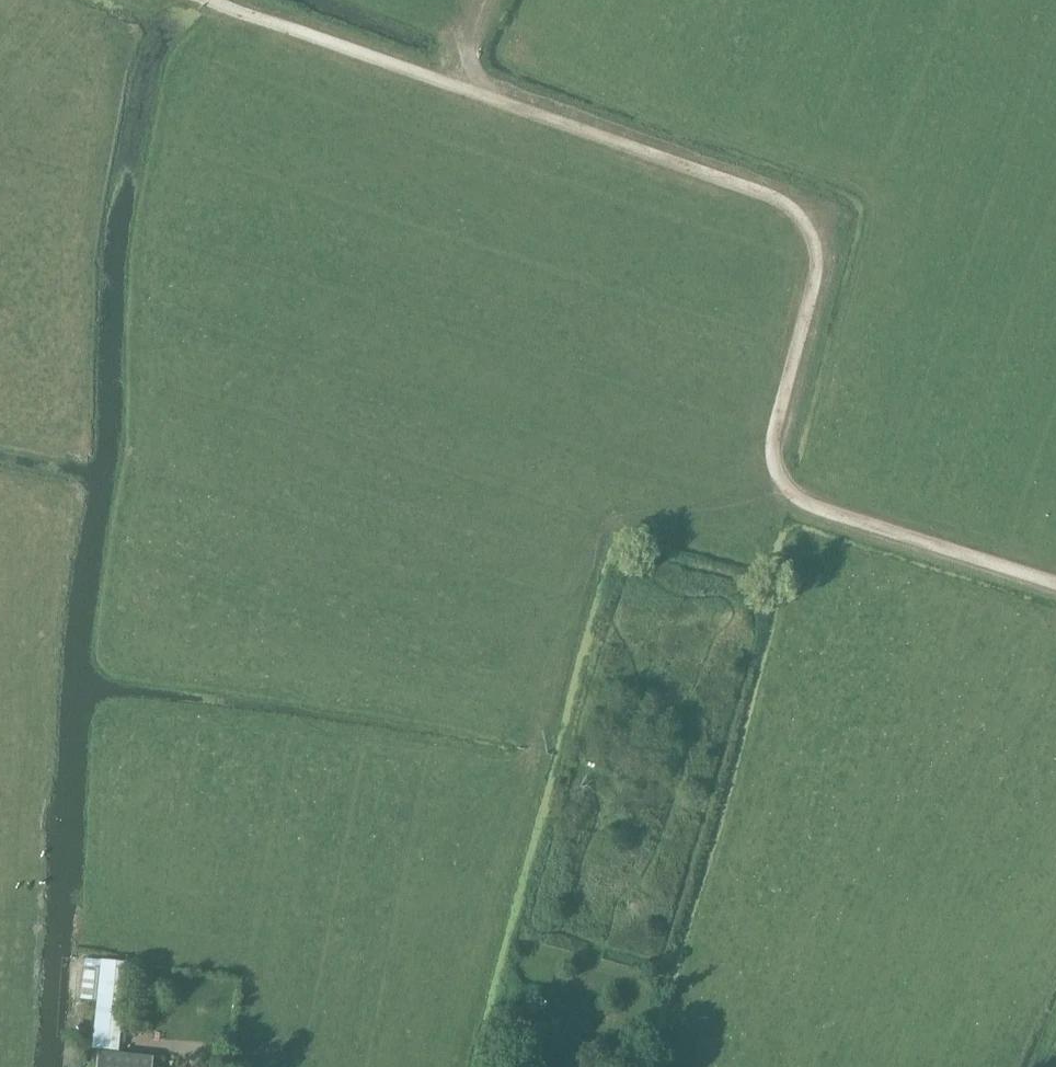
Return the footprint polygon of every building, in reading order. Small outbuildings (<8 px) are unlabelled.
[(95,1047),(121,1050),(130,962),(104,959),(95,1047)] [(154,1057),(100,1051),(99,1066),(153,1066),(154,1057)]
